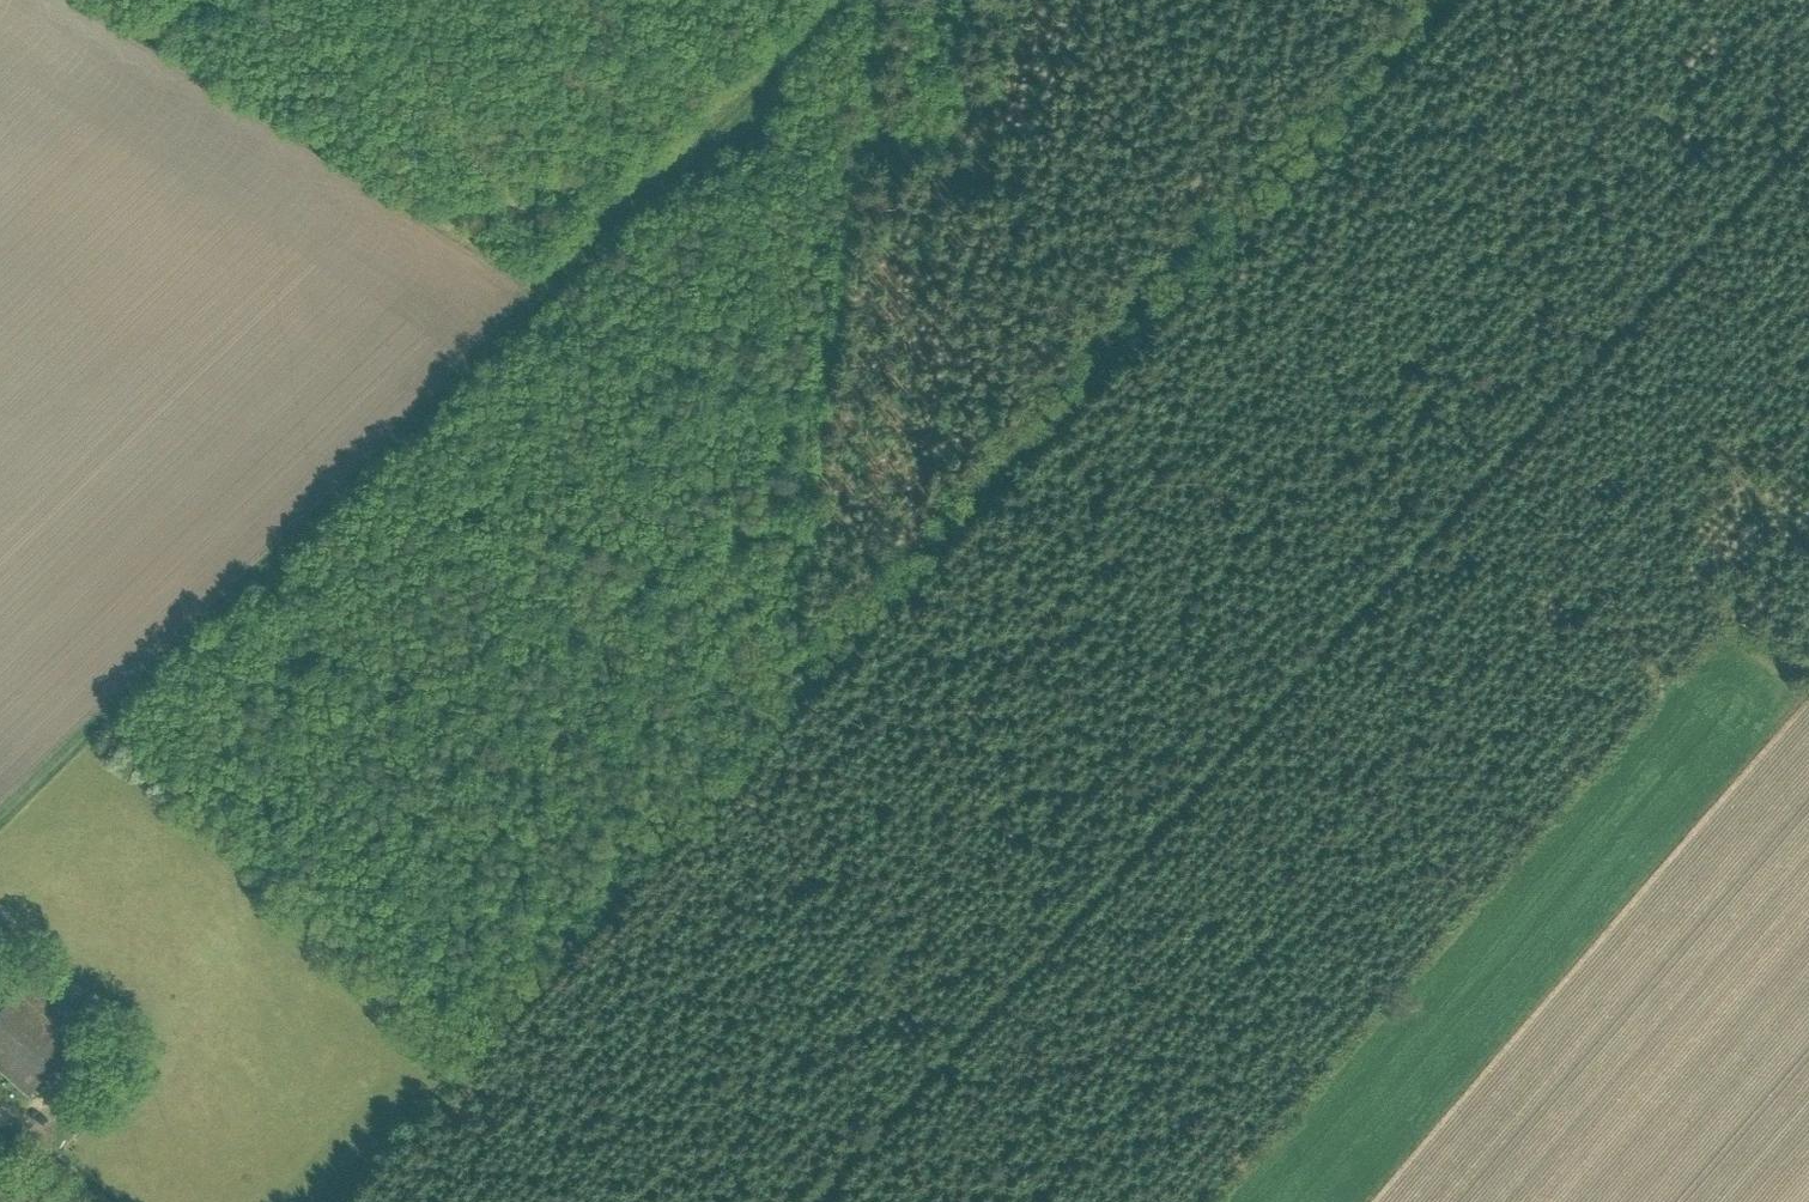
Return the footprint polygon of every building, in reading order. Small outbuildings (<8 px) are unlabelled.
[(34,978),(0,1016),(0,1069),(32,1097),(93,1030),(34,978)]
